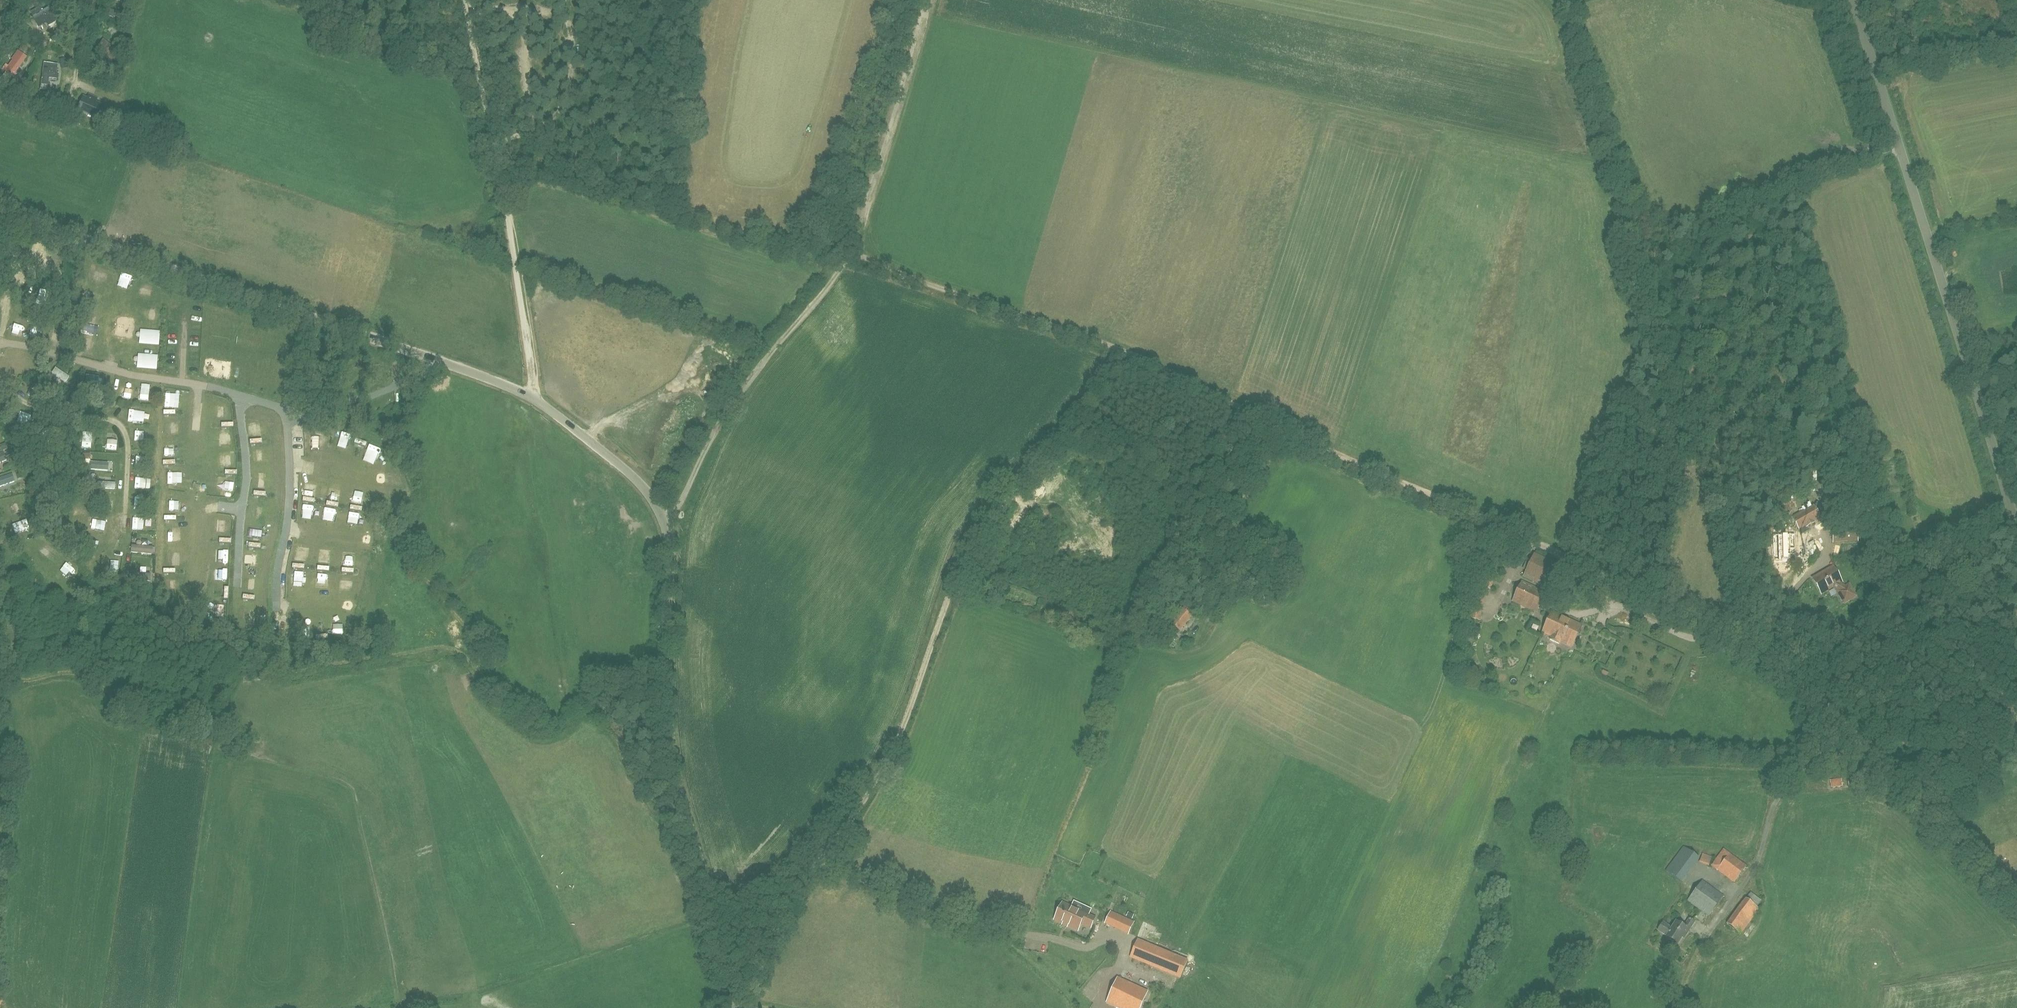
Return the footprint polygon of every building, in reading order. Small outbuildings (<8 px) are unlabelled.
[(17,75),(19,71),(17,70),(28,53),(18,47),(5,67),(17,75)] [(6,69),(3,74),(10,78),(13,74),(6,69)] [(95,115),(103,105),(97,100),(100,96),(93,91),(90,95),(87,92),(79,103),(95,115)] [(58,279),(53,253),(43,255),(43,256),(45,265),(48,281),(58,279)] [(39,312),(48,306),(32,285),(24,291),(30,299),(39,312)] [(139,358),(155,359),(156,347),(139,347),(139,358)] [(55,364),(51,369),(64,379),(67,374),(55,364)] [(152,395),(152,385),(141,384),(140,395),(152,395)] [(54,422),(35,431),(38,436),(57,427),(54,422)] [(113,442),(113,431),(101,430),(101,442),(113,442)] [(107,467),(108,461),(103,461),(103,456),(97,456),(97,467),(107,467)] [(134,483),(143,483),(143,472),(134,472),(134,483)] [(106,504),(106,493),(98,493),(98,504),(106,504)] [(1812,521),(1819,517),(1813,508),(1793,519),(1799,529),(1806,525),(1806,526),(1813,522),(1812,521)] [(151,530),(151,522),(129,522),(129,530),(151,530)] [(1856,525),(1832,526),(1833,542),(1857,541),(1856,525)] [(100,539),(100,529),(89,529),(89,539),(100,539)] [(1799,535),(1777,536),(1777,562),(1786,562),(1791,561),(1799,561),(1799,535)] [(1523,577),(1547,588),(1557,565),(1534,554),(1523,577)] [(1821,594),(1832,587),(1839,591),(1838,592),(1844,603),(1855,597),(1848,586),(1845,588),(1838,584),(1841,582),(1833,568),(1813,580),(1821,594)] [(1522,582),(1513,601),(1535,612),(1545,592),(1522,582)] [(79,591),(76,583),(69,585),(72,593),(79,591)] [(1592,588),(1601,592),(1603,587),(1594,583),(1592,588)] [(1185,607),(1172,624),(1180,630),(1193,613),(1185,607)] [(1581,625),(1552,612),(1543,633),(1551,637),(1550,639),(1559,644),(1560,641),(1571,646),(1581,625)] [(1859,775),(1846,776),(1848,787),(1860,786),(1859,775)] [(1830,780),(1831,789),(1842,787),(1841,778),(1830,780)] [(1693,846),(1689,859),(1708,864),(1709,862),(1713,864),(1711,866),(1734,882),(1746,866),(1723,849),(1717,858),(1711,856),(1712,852),(1693,846)] [(1723,896),(1702,881),(1688,900),(1709,916),(1723,896)] [(1731,918),(1724,927),(1733,934),(1738,938),(1759,909),(1746,899),(1731,918)] [(1080,912),(1071,907),(1062,903),(1054,920),(1078,931),(1081,923),(1091,928),(1095,918),(1088,915),(1091,910),(1083,906),(1080,912)] [(1132,935),(1137,922),(1110,911),(1105,924),(1132,935)] [(1665,931),(1654,937),(1661,949),(1694,930),(1687,918),(1686,916),(1677,921),(1676,919),(1663,927),(1665,931)] [(1131,955),(1181,976),(1186,962),(1137,941),(1131,955)] [(1148,991),(1117,977),(1106,1003),(1118,1007),(1140,1007),(1148,991)]
